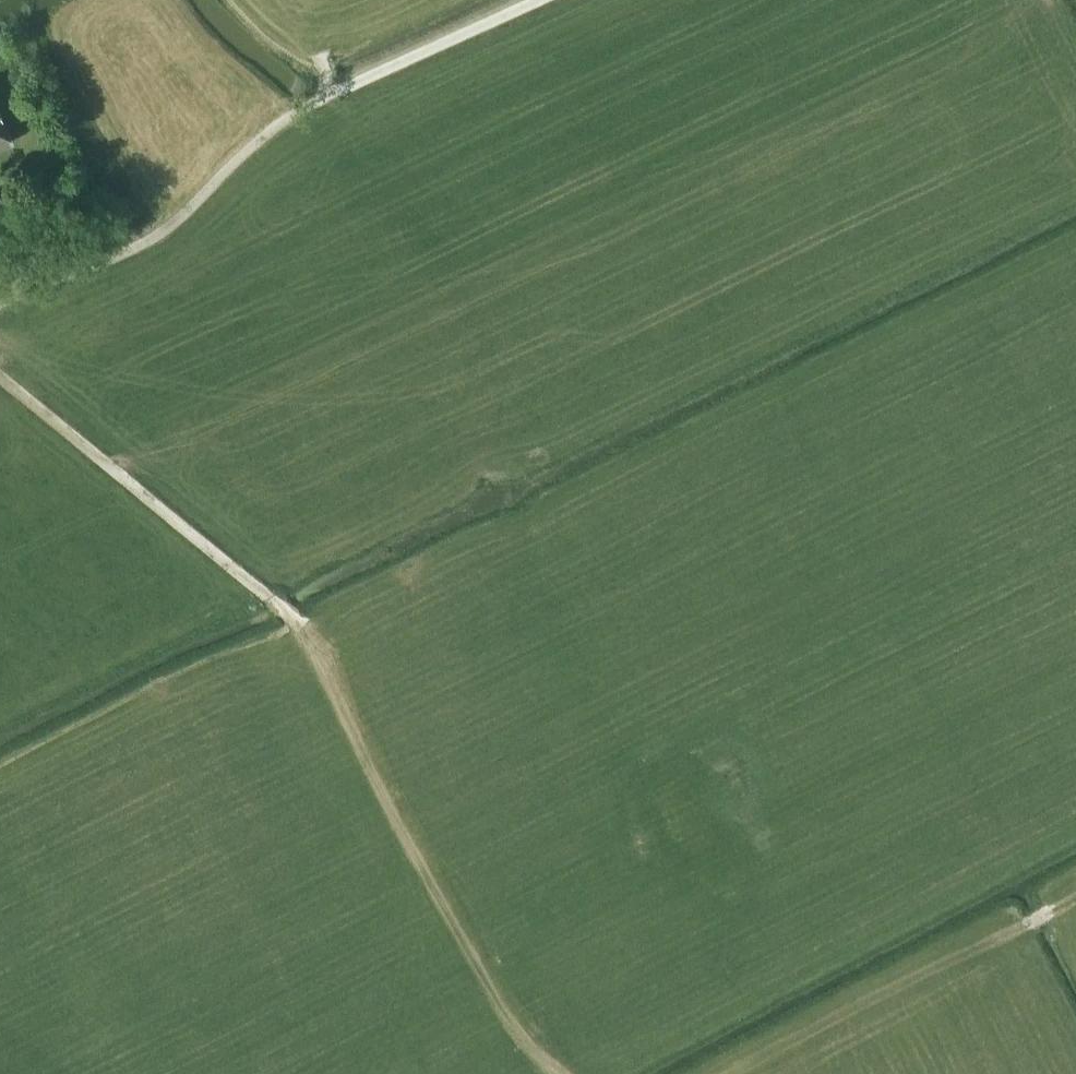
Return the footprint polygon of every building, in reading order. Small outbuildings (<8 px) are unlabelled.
[(13,140),(0,110),(0,145),(13,140)]
